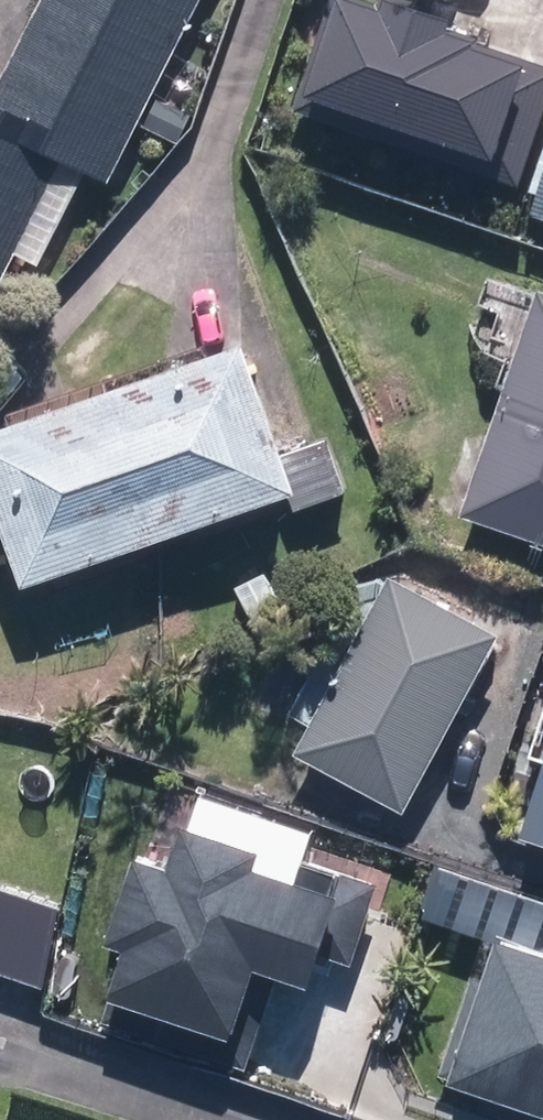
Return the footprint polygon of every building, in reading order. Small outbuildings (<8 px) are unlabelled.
[(4,282),(65,158),(110,180),(198,0),(40,0),(0,81),(0,280),(4,282)] [(358,0),(332,0),(294,115),(517,188),(542,109),(542,61),(448,30),(454,12),(416,0),(385,0),(383,8),(358,0)] [(542,215),(542,179),(532,211),(542,215)] [(542,539),(542,284),(540,283),(464,513),(542,539)] [(26,583),(297,491),(301,503),(346,488),(329,436),(286,450),(248,338),(0,422),(0,508),(26,583)] [(234,585),(248,616),(278,603),(264,572),(234,585)] [(388,579),(293,757),(400,814),(495,636),(388,579)] [(521,838),(542,845),(542,770),(521,838)] [(250,858),(177,835),(166,871),(135,861),(108,947),(123,951),(101,1022),(247,1068),(275,981),(304,990),(315,955),(351,966),(376,888),(341,877),(333,900),(245,872),(250,858)] [(438,867),(421,920),(493,943),(447,1089),(542,1119),(542,900),(438,867)] [(39,983),(65,907),(0,885),(0,969),(39,983)]
